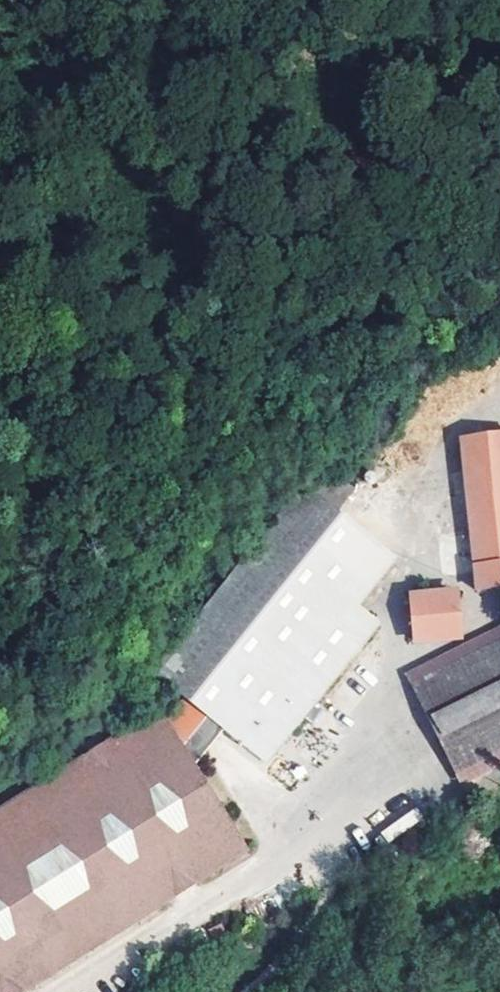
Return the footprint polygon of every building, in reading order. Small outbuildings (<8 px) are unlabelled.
[(460,438),(475,588),(499,586),(499,434),(460,438)] [(197,770),(184,749),(210,715),(228,730),(269,762),(377,622),(341,594),(378,546),(320,501),(308,492),(316,482),(327,491),(337,479),(330,474),(316,463),(294,491),(153,672),(182,694),(164,717),(158,708),(0,807),(0,991),(24,991),(248,852),(197,770)] [(327,491),(316,482),(308,492),(320,501),(327,491)] [(470,564),(467,536),(439,539),(442,567),(470,564)] [(452,591),(410,594),(414,638),(456,635),(452,591)] [(402,676),(457,787),(499,766),(499,626),(402,676)] [(228,730),(210,715),(184,749),(197,770),(228,730)] [(381,832),(388,843),(423,818),(415,807),(381,832)]
